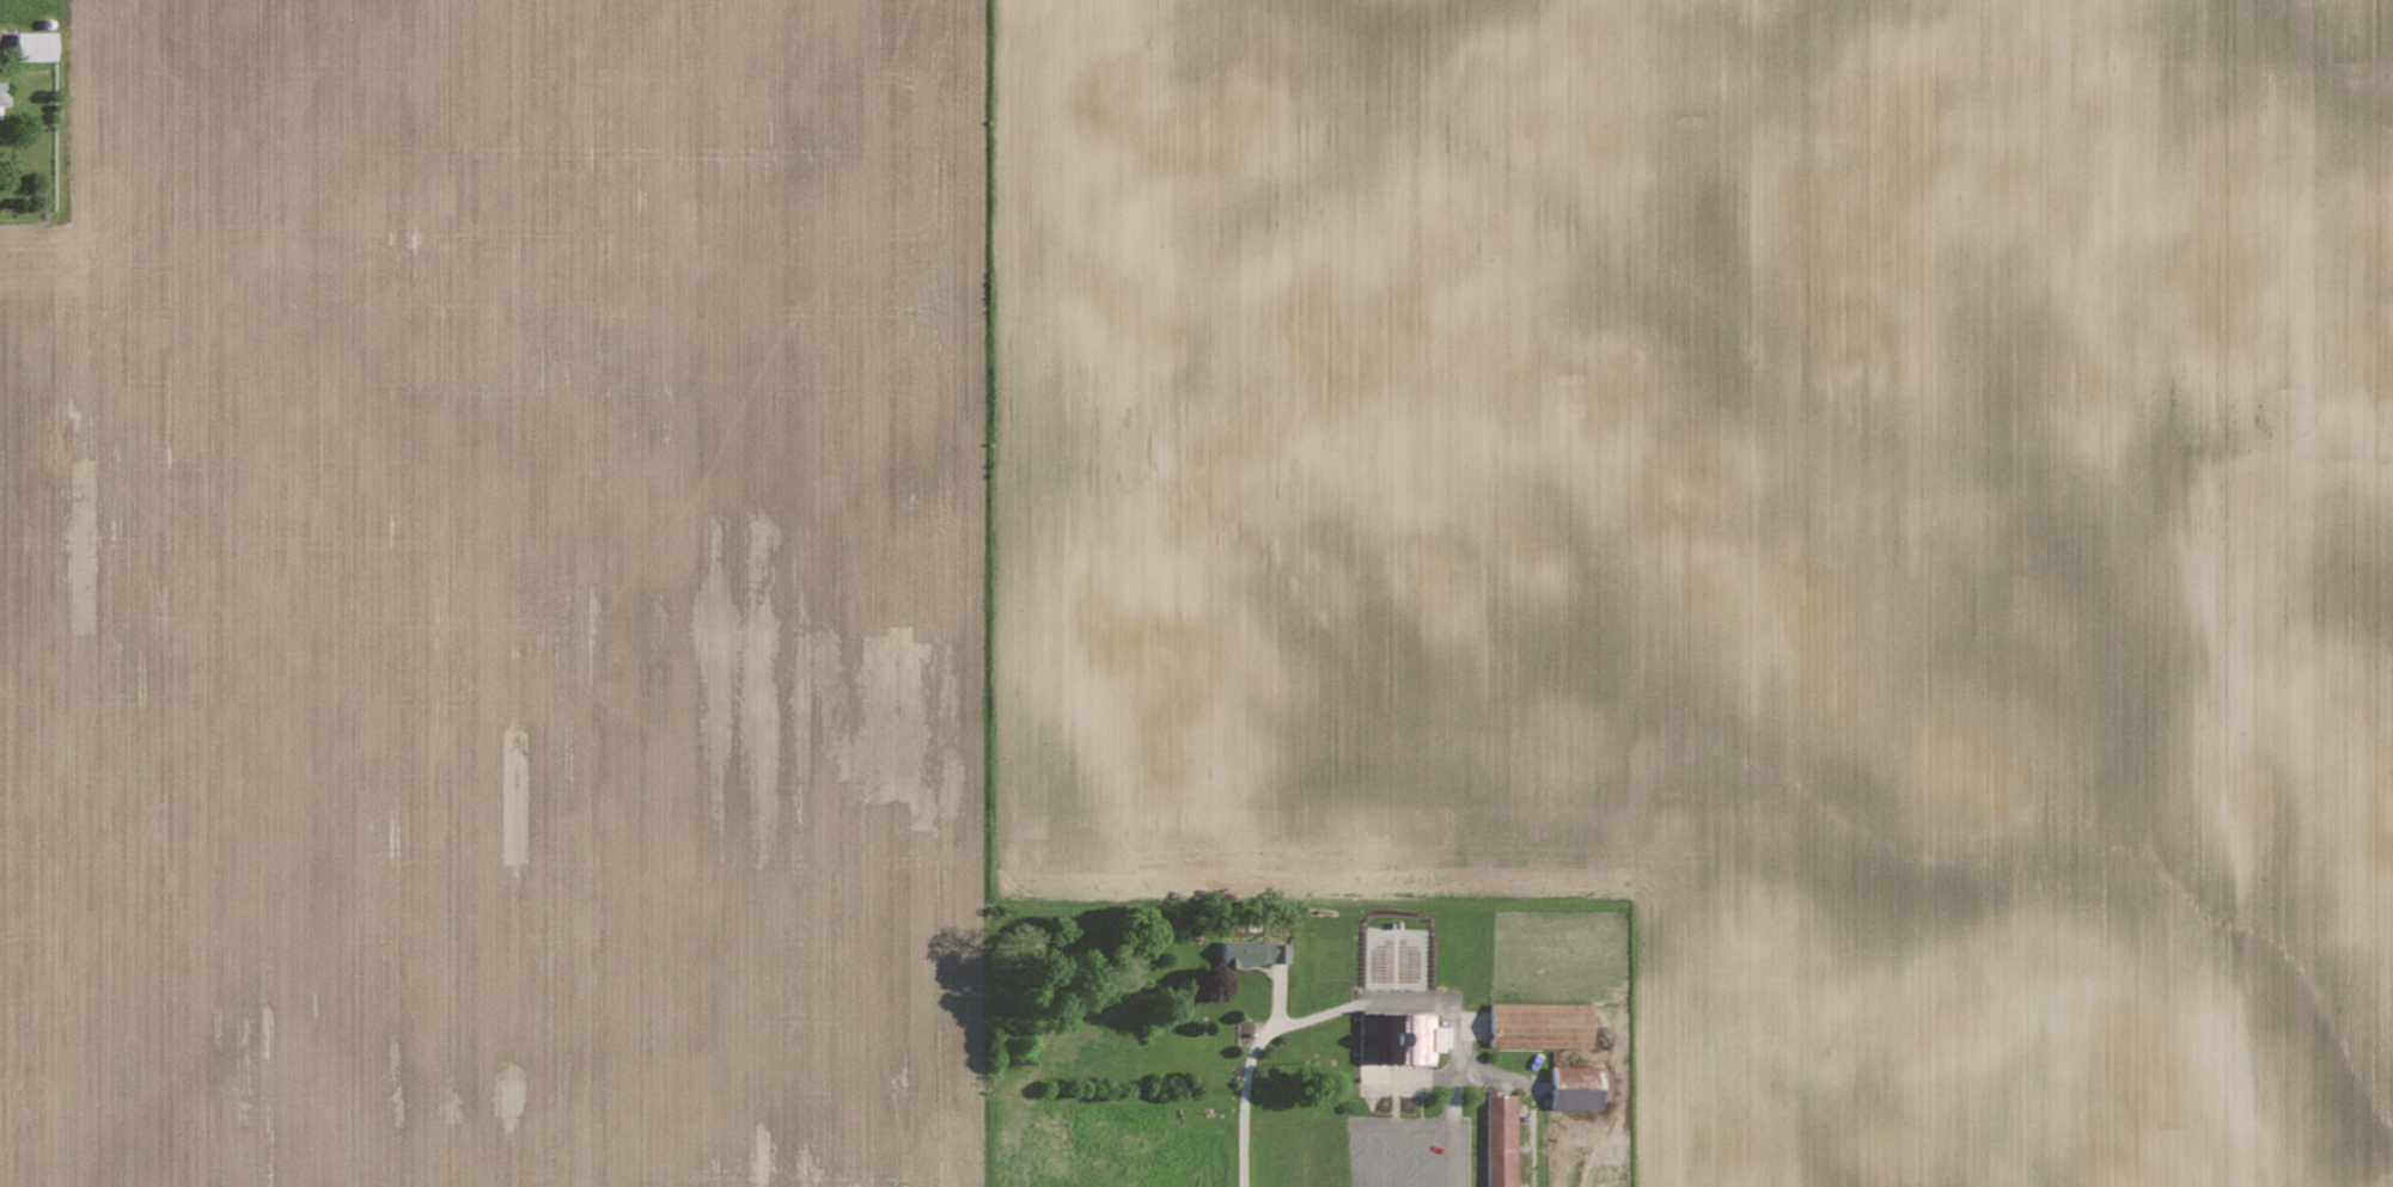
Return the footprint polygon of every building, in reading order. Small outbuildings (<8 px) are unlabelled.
[(58,61),(58,33),(19,34),(19,62),(58,61)] [(0,81),(0,119),(3,119),(3,106),(10,106),(10,81),(0,81)] [(1213,968),(1242,967),(1242,963),(1274,962),(1274,940),(1213,942),(1213,968)]
